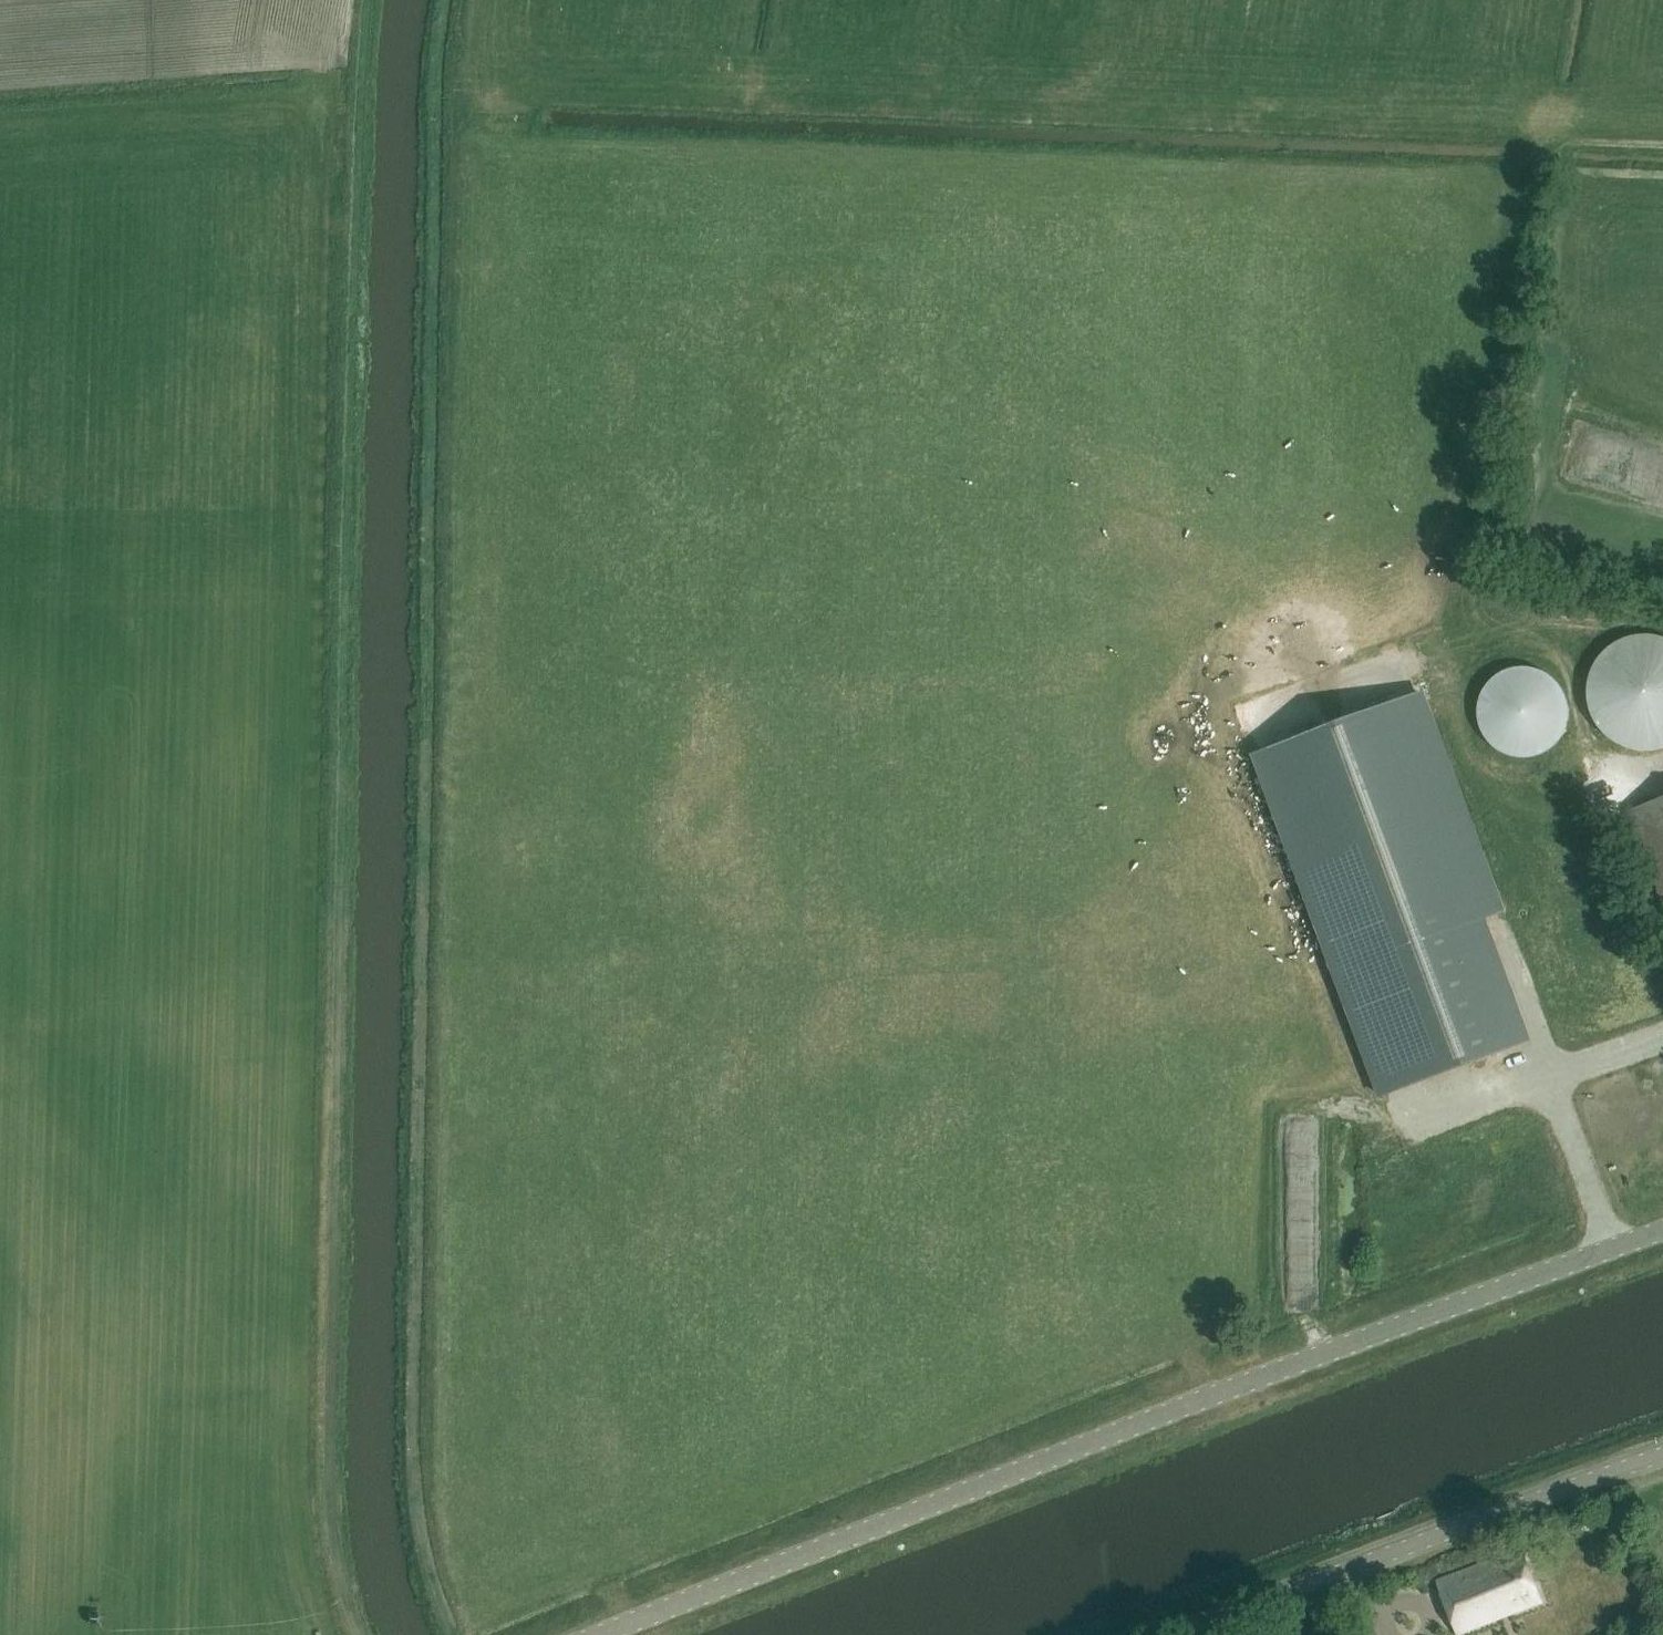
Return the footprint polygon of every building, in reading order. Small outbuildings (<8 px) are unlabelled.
[(1479,709),(1479,713),(1479,718),(1480,723),(1481,726),(1482,730),(1484,735),(1487,739),(1490,742),(1493,746),(1495,748),(1499,751),(1503,753),(1507,755),(1512,757),(1516,758),(1519,758),(1524,758),(1529,758),(1533,757),(1538,756),(1541,755),(1546,752),(1549,751),(1553,748),(1556,745),(1559,741),(1562,737),(1564,733),(1566,730),(1567,726),(1568,724),(1568,721),(1569,718),(1569,713),(1569,710),(1569,709),(1569,707),(1568,704),(1567,700),(1566,697),(1564,692),(1562,690),(1559,686),(1556,682),(1553,679),(1549,676),(1545,674),(1542,672),(1538,671),(1533,669),(1529,669),(1524,668),(1521,669),(1516,669),(1512,670),(1507,672),(1503,674),(1499,676),(1495,679),(1493,681),(1490,685),(1487,688),(1484,692),(1482,697),(1481,701),(1480,704),(1479,709)] [(1379,1099),(1533,1042),(1488,919),(1507,912),(1425,690),(1251,754),(1379,1099)] [(1628,811),(1662,906),(1662,798),(1628,811)] [(1317,1289),(1320,1269),(1298,1266),(1295,1286),(1317,1289)] [(1542,1604),(1524,1556),(1494,1568),(1492,1562),(1438,1582),(1458,1634),(1476,1628),(1476,1629),(1542,1604)]
